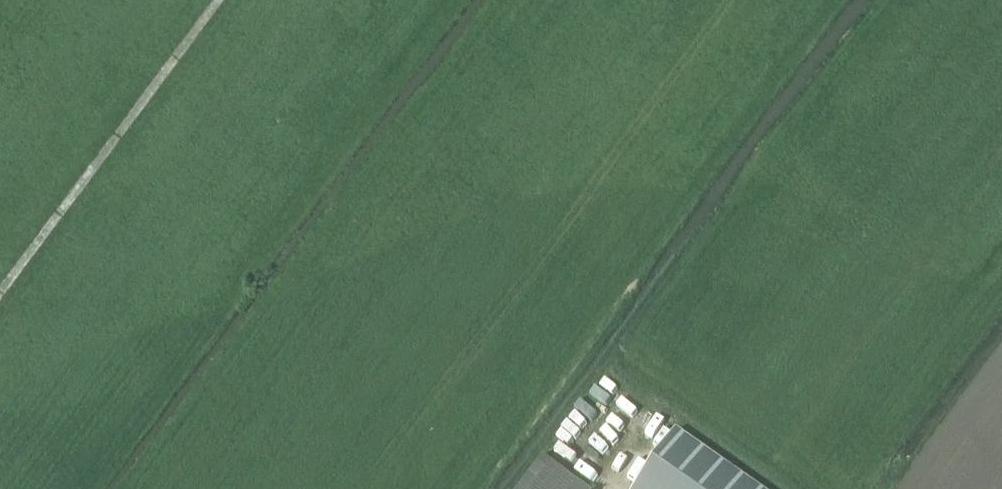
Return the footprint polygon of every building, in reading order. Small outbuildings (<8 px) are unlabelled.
[(656,455),(704,488),(767,488),(676,426),(656,455)] [(523,488),(597,488),(551,453),(523,488)]
